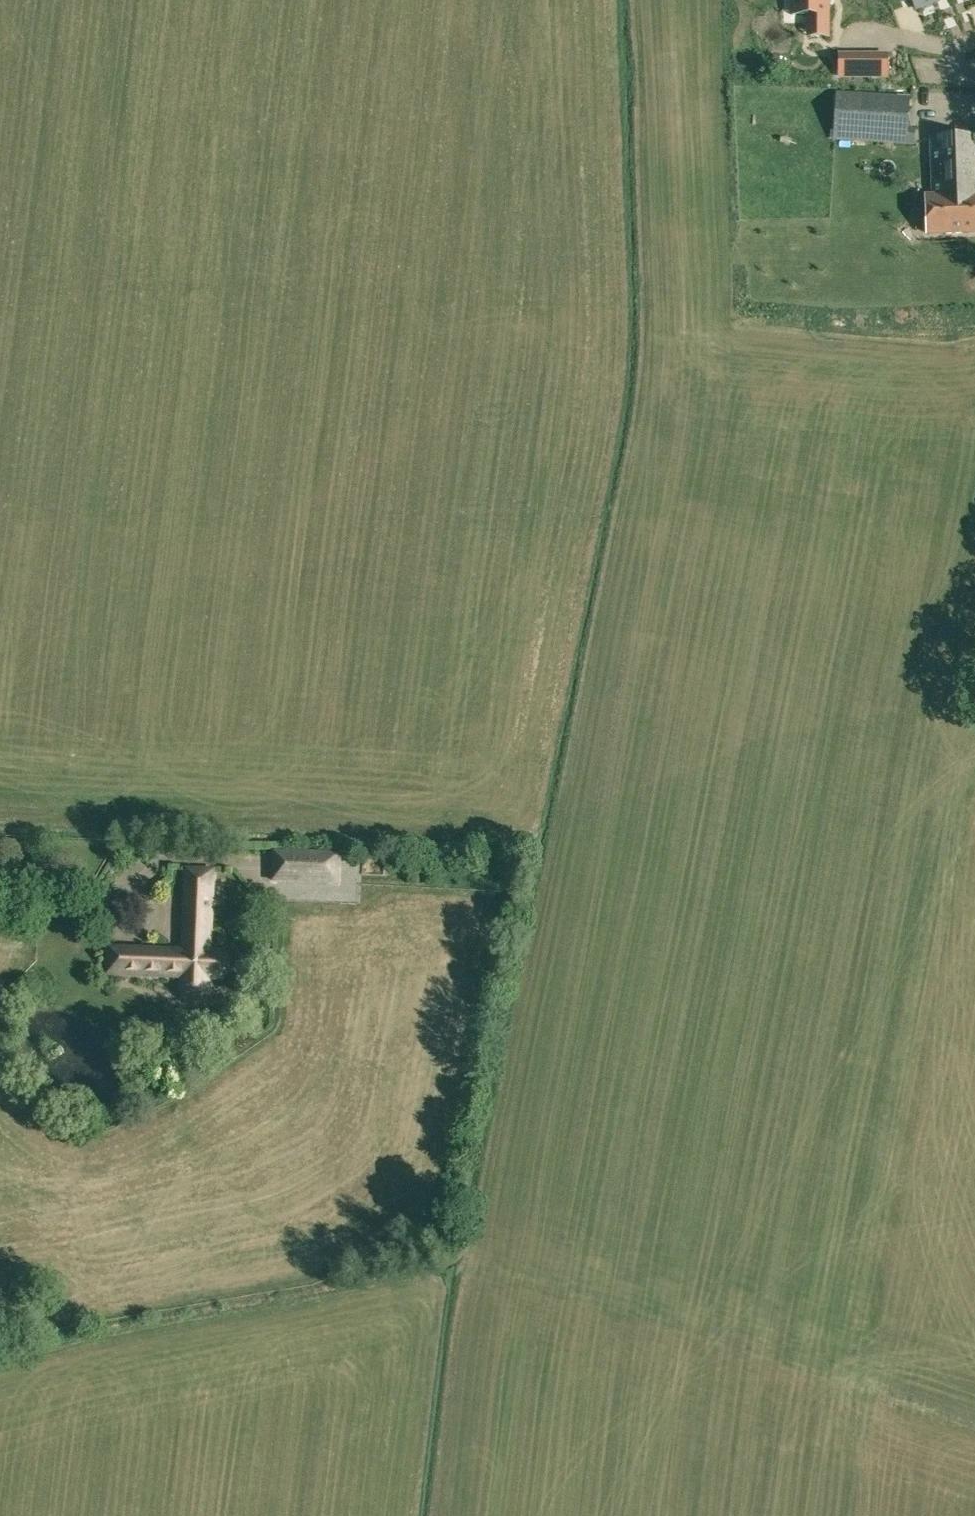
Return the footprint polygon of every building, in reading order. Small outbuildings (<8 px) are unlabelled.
[(794,12),(830,11),(829,0),(793,0),(794,12)] [(921,10),(942,1),(942,0),(917,0),(921,10)] [(878,47),(831,48),(832,70),(879,68),(878,47)] [(915,143),(916,127),(908,127),(909,97),(810,91),(807,137),(915,143)] [(926,201),(927,233),(974,231),(974,136),(930,137),(932,196),(926,196),(926,201)] [(340,885),(342,852),(273,848),(271,882),(340,885)] [(230,968),(230,961),(223,953),(209,952),(213,869),(187,868),(184,929),(185,929),(184,950),(109,947),(108,971),(184,974),(183,989),(191,997),(198,997),(208,990),(208,976),(221,977),(230,968)]
